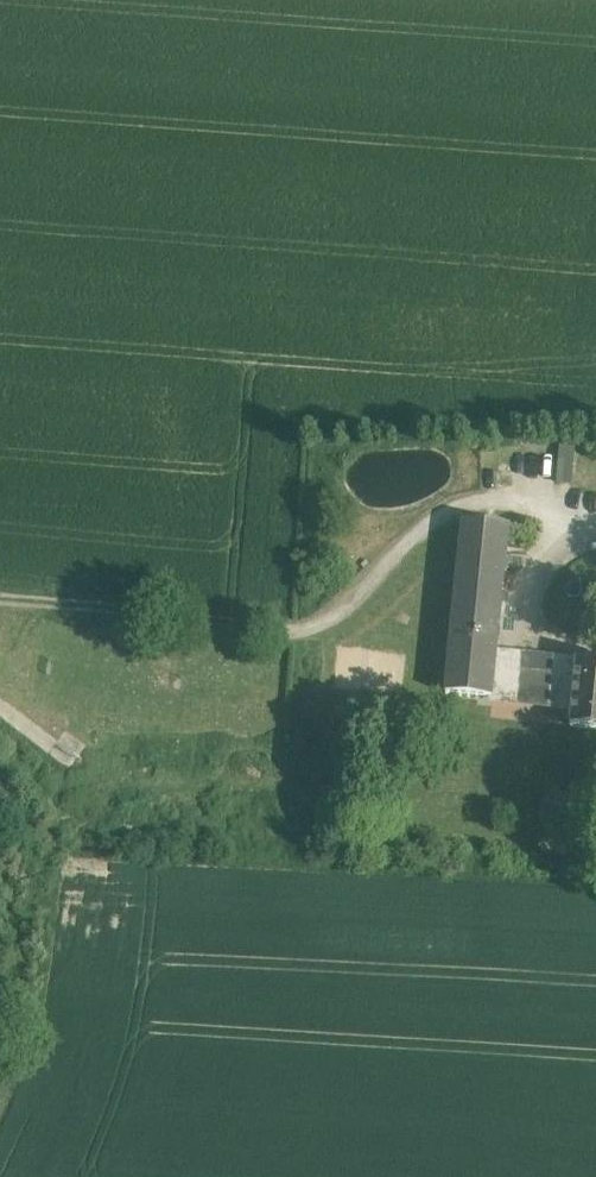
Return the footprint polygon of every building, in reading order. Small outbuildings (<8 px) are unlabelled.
[(558,481),(574,482),(575,447),(559,447),(558,481)] [(496,654),(504,573),(507,573),(509,561),(506,561),(509,526),(463,522),(446,694),(492,699),(492,697),(572,705),(570,726),(595,729),(595,662),(577,660),(576,662),(496,654)]
